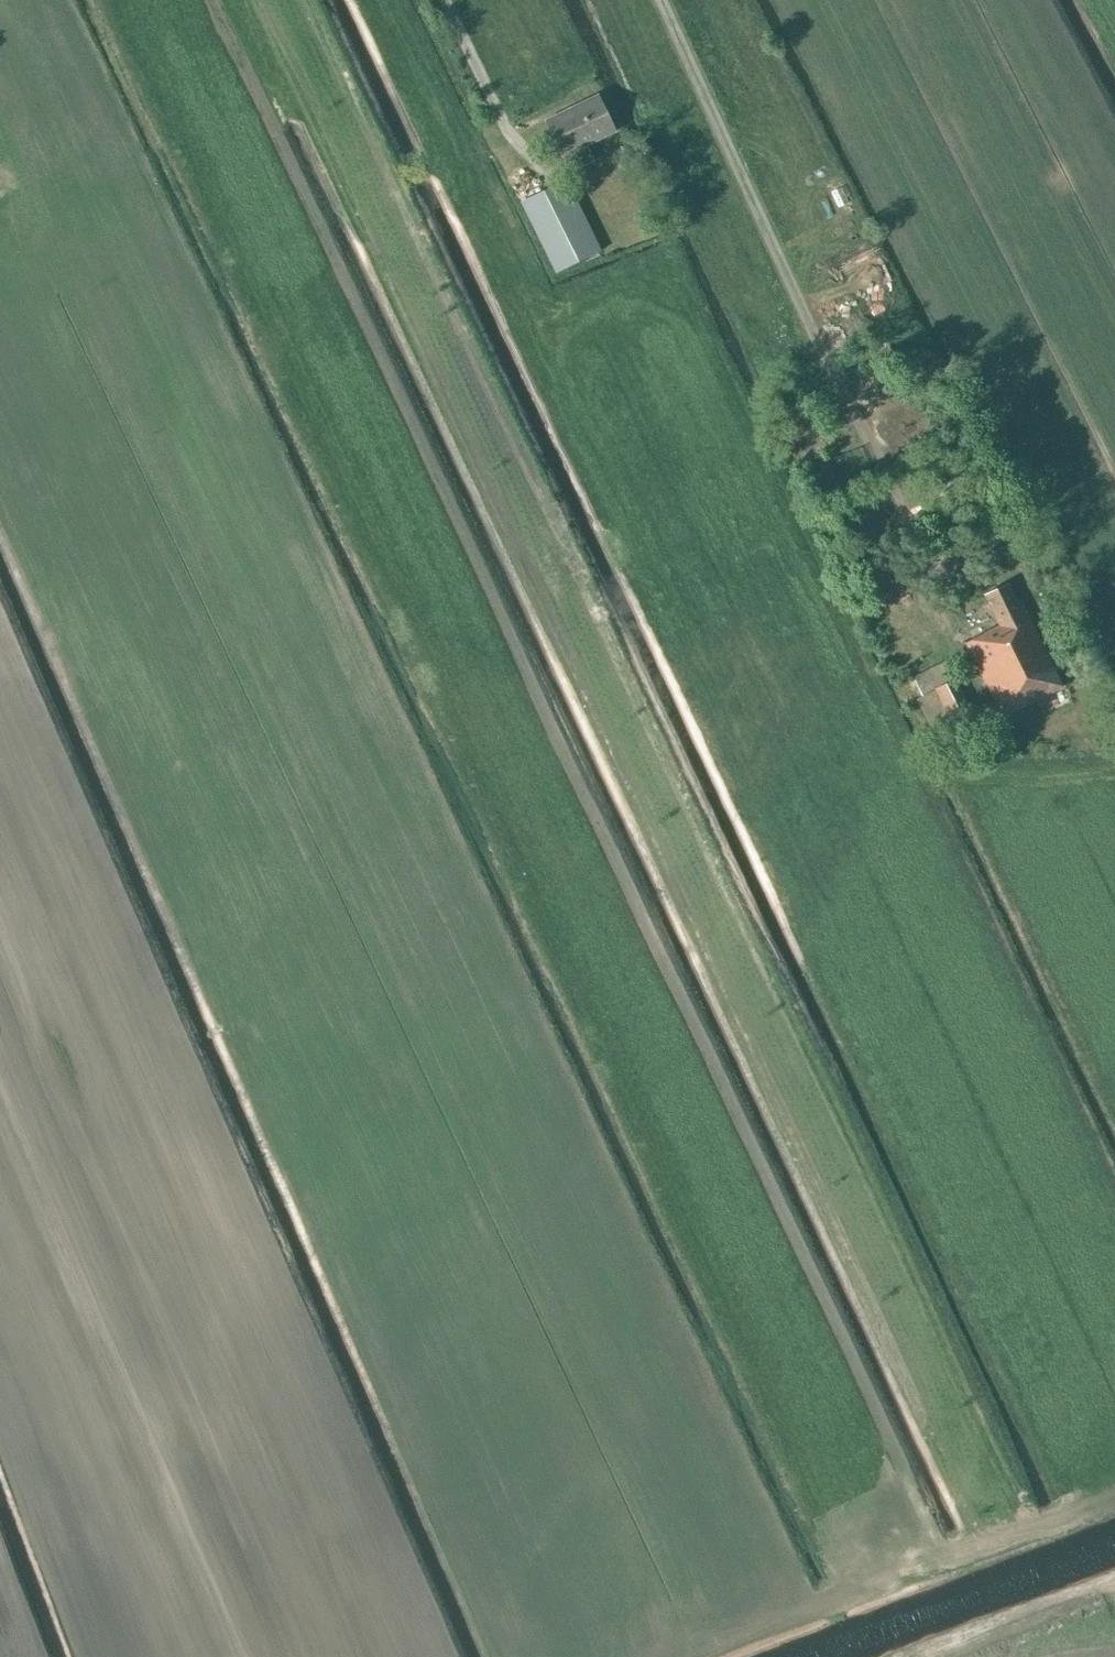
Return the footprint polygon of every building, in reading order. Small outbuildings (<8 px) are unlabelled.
[(597,96),(571,108),(545,121),(563,156),(572,152),(579,168),(593,161),(586,145),(614,131),(597,96)] [(599,251),(575,200),(561,206),(552,186),(521,201),(555,272),(599,251)] [(999,627),(965,645),(1002,716),(1060,686),(1017,603),(1015,604),(1005,585),(984,596),(999,627)] [(975,720),(947,663),(926,673),(934,688),(916,697),(932,732),(953,722),(957,729),(975,720)]
